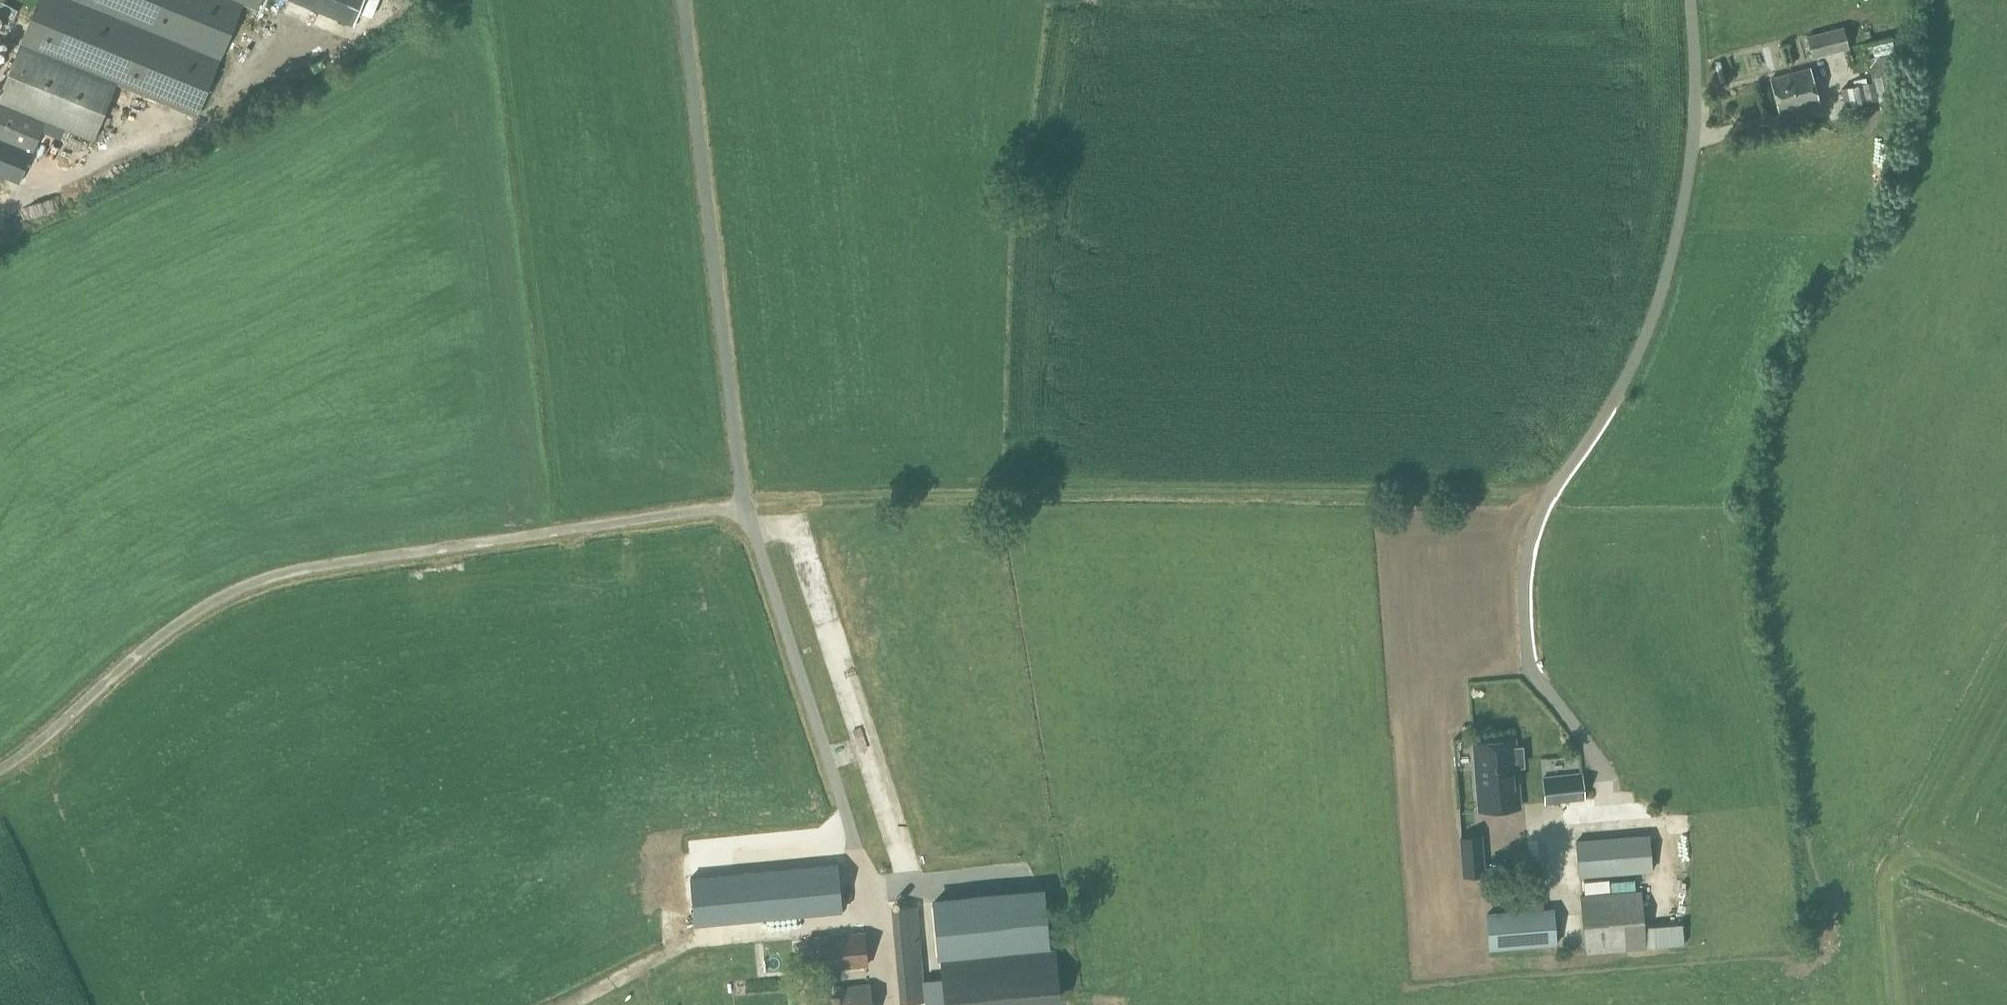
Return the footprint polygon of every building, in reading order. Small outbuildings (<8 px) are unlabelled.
[(22,41),(117,81),(197,114),(243,1),(258,7),(261,0),(39,0),(22,41)] [(365,0),(296,0),(355,24),(365,0)] [(1807,36),(1813,58),(1851,48),(1845,26),(1807,36)] [(1781,38),(1783,53),(1800,51),(1798,36),(1781,38)] [(117,81),(22,41),(0,96),(0,175),(21,184),(48,119),(94,138),(117,81)] [(1897,53),(1868,60),(1872,76),(1901,69),(1897,53)] [(1772,78),(1781,113),(1820,103),(1811,68),(1772,78)] [(1867,101),(1879,99),(1876,81),(1841,88),(1846,105),(1867,101)] [(1516,739),(1474,742),(1480,810),(1521,806),(1518,767),(1525,766),(1523,746),(1517,746),(1516,739)] [(1543,777),(1546,804),(1586,800),(1584,773),(1543,777)] [(1463,876),(1486,874),(1483,834),(1460,836),(1463,876)] [(1579,876),(1654,870),(1650,834),(1577,839),(1579,876)] [(695,925),(844,911),(839,863),(691,876),(695,925)] [(938,958),(1050,947),(1044,887),(1027,889),(932,898),(938,958)] [(1586,953),(1647,948),(1642,890),(1581,895),(1586,953)] [(925,1001),(927,1001),(925,980),(918,904),(893,907),(902,1004),(925,1001)] [(1563,921),(1562,907),(1555,908),(1555,906),(1487,912),(1490,950),(1558,945),(1556,922),(1563,921)] [(869,965),(866,932),(809,937),(811,969),(812,969),(814,990),(808,990),(810,1004),(872,1004),(870,984),(835,988),(833,969),(869,965)] [(925,980),(927,1001),(925,1001),(925,1004),(989,1004),(1021,1003),(1059,999),(1056,952),(1017,955),(942,961),(943,979),(925,980)]
